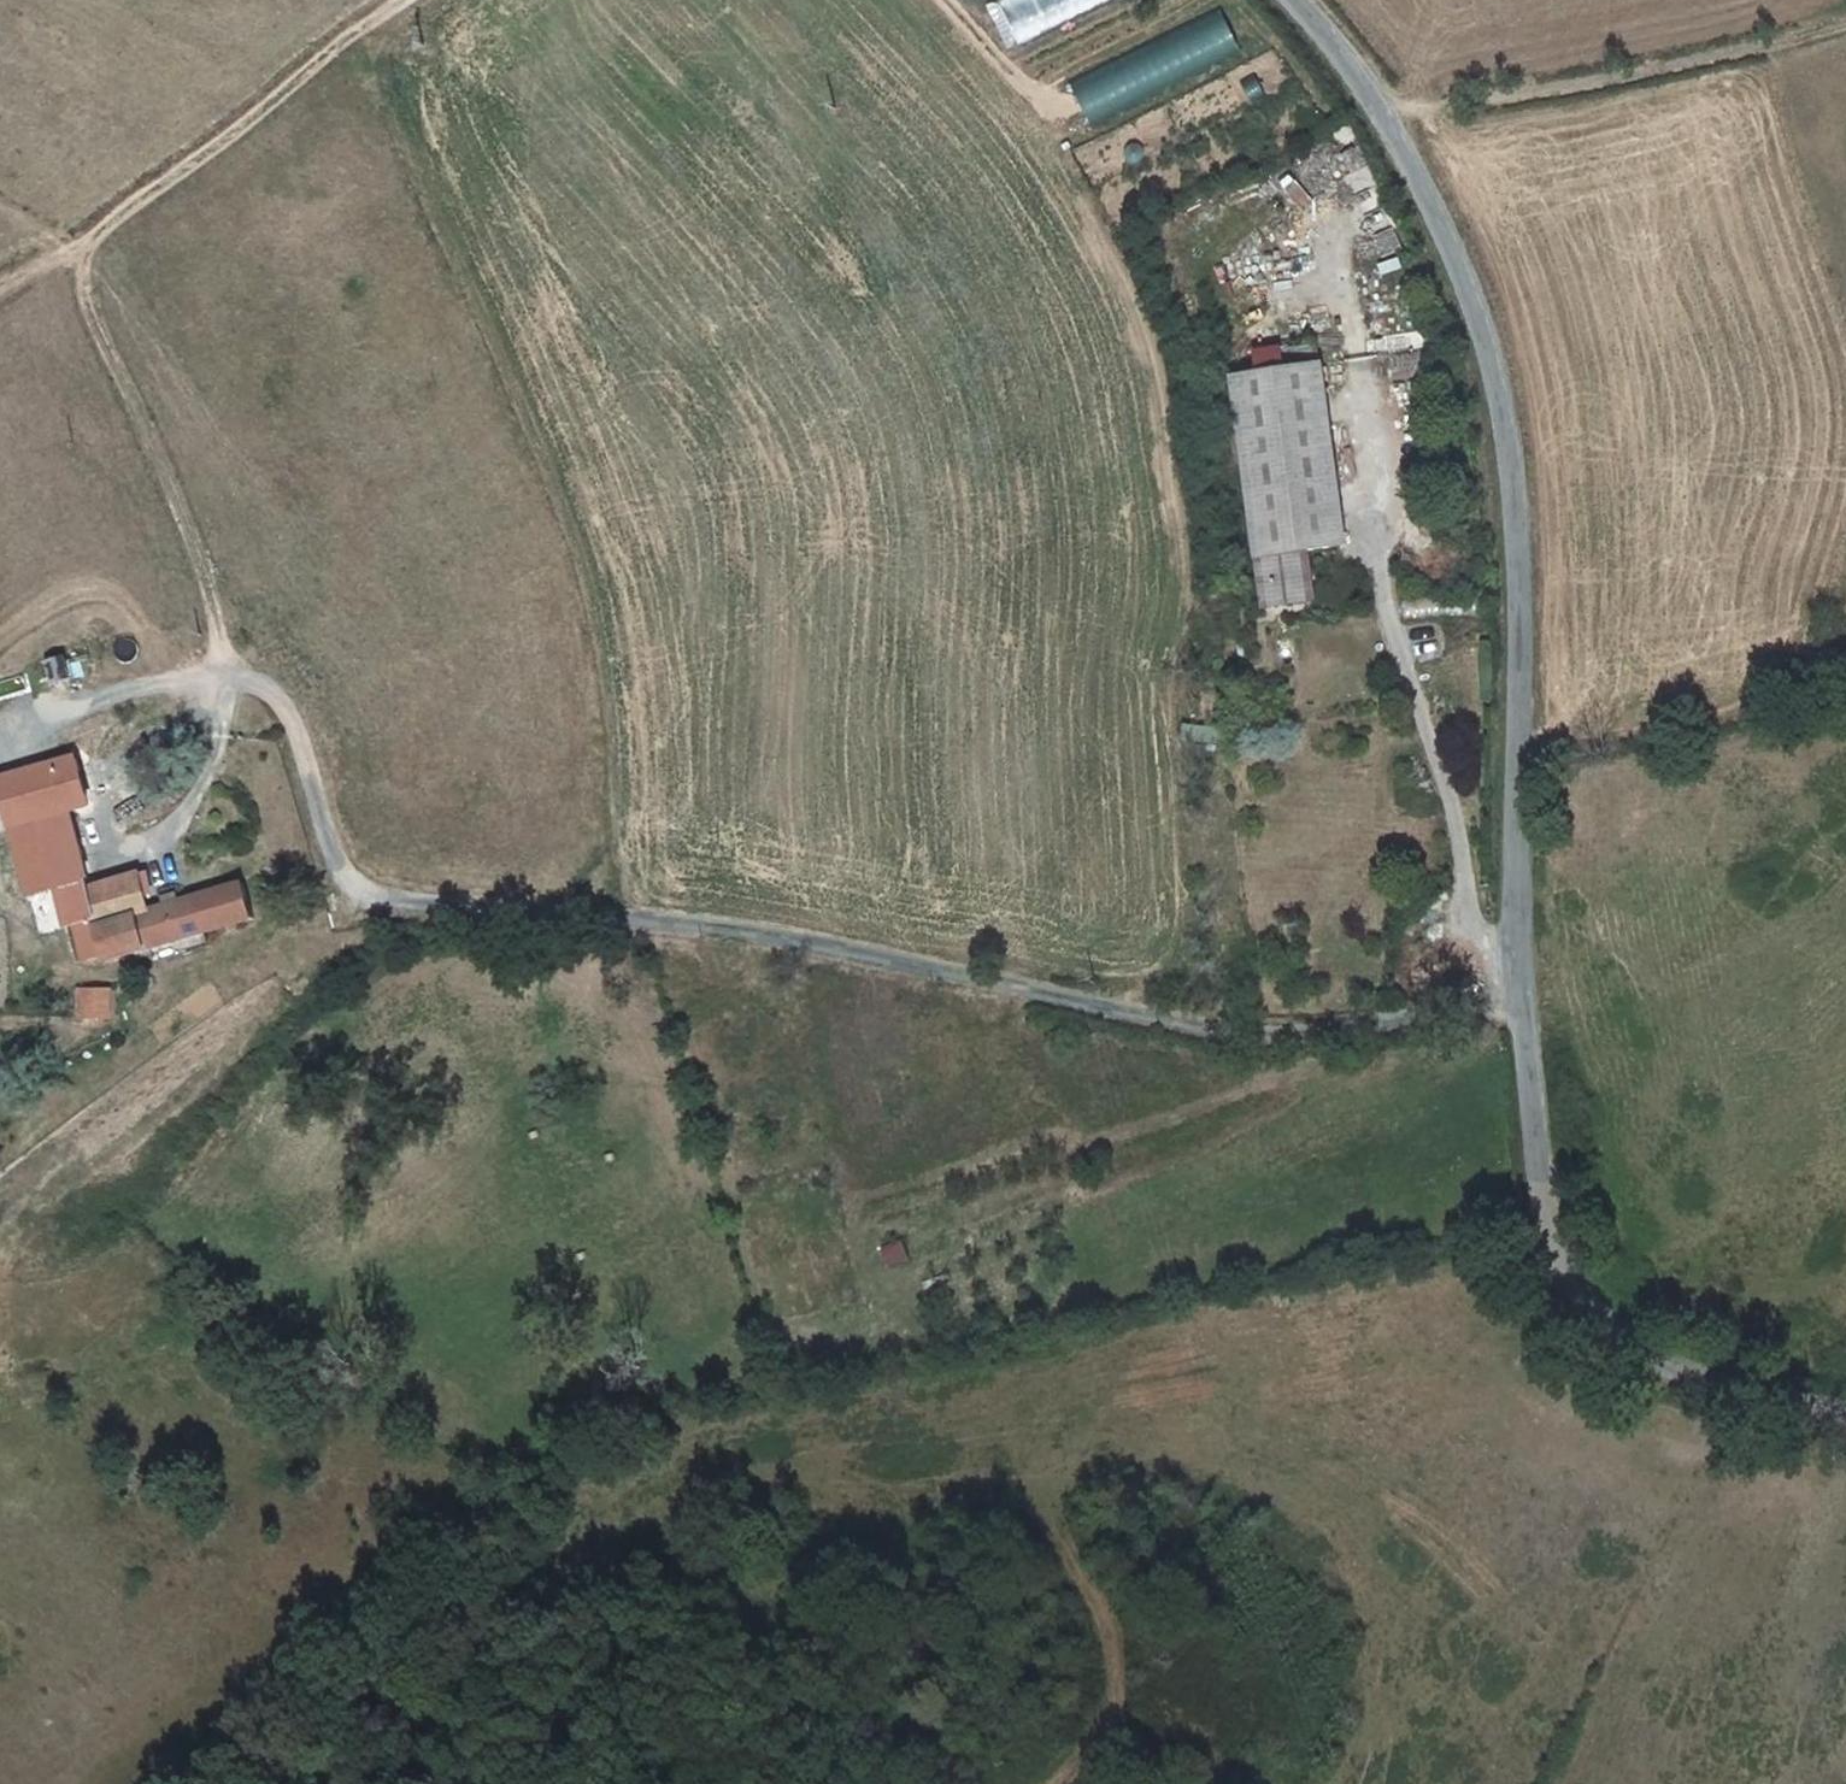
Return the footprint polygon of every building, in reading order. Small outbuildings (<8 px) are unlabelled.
[(1312,368),(1220,380),(1251,607),(1307,600),(1299,549),(1337,546),(1312,368)] [(274,909),(153,926),(149,896),(96,905),(94,895),(55,899),(61,938),(99,934),(104,972),(279,947),(274,909)] [(149,993),(107,1001),(110,1034),(155,1029),(149,993)]
